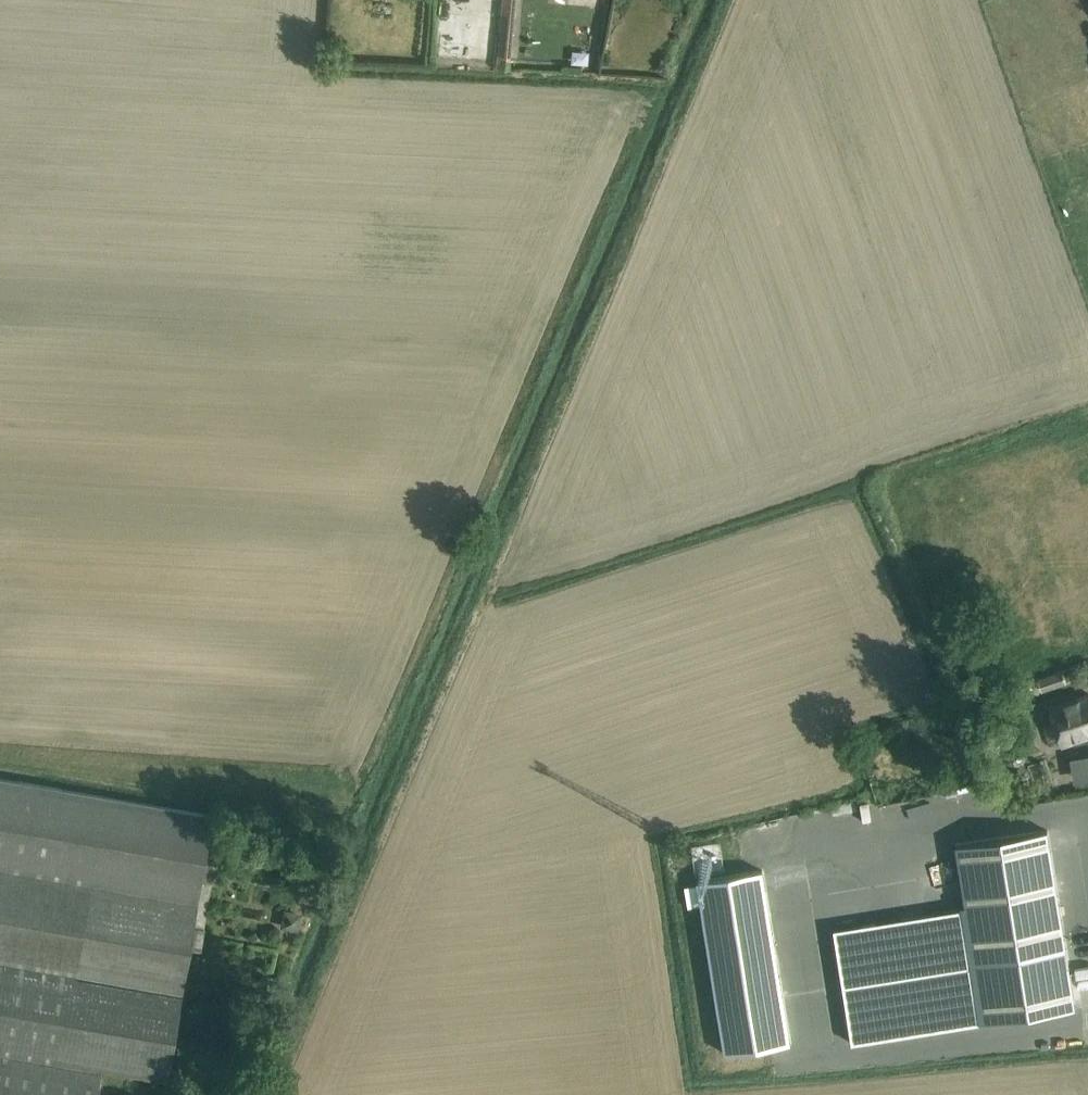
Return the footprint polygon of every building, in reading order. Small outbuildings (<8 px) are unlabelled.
[(497,68),(511,69),(517,0),(503,0),(497,68)] [(1063,671),(1038,678),(1042,691),(1066,683),(1063,671)] [(1051,710),(1063,744),(1087,736),(1087,698),(1051,710)] [(101,1069),(166,1081),(181,997),(74,979),(75,974),(181,993),(212,816),(0,779),(0,1052),(101,1069)] [(1048,830),(1048,829),(1047,829),(1005,836),(957,844),(956,844),(956,845),(962,878),(966,908),(984,1022),(1044,1012),(1076,1007),(1076,1006),(1070,968),(1048,830)] [(763,872),(698,882),(725,1053),(791,1042),(763,872)] [(984,1022),(966,908),(886,921),(835,929),(834,929),(835,931),(842,978),(852,1043),(856,1042),(861,1042),(925,1031),(984,1022)] [(206,1021),(204,1030),(217,1033),(218,1023),(206,1021)] [(0,1052),(0,1094),(98,1094),(101,1069),(0,1052)]
